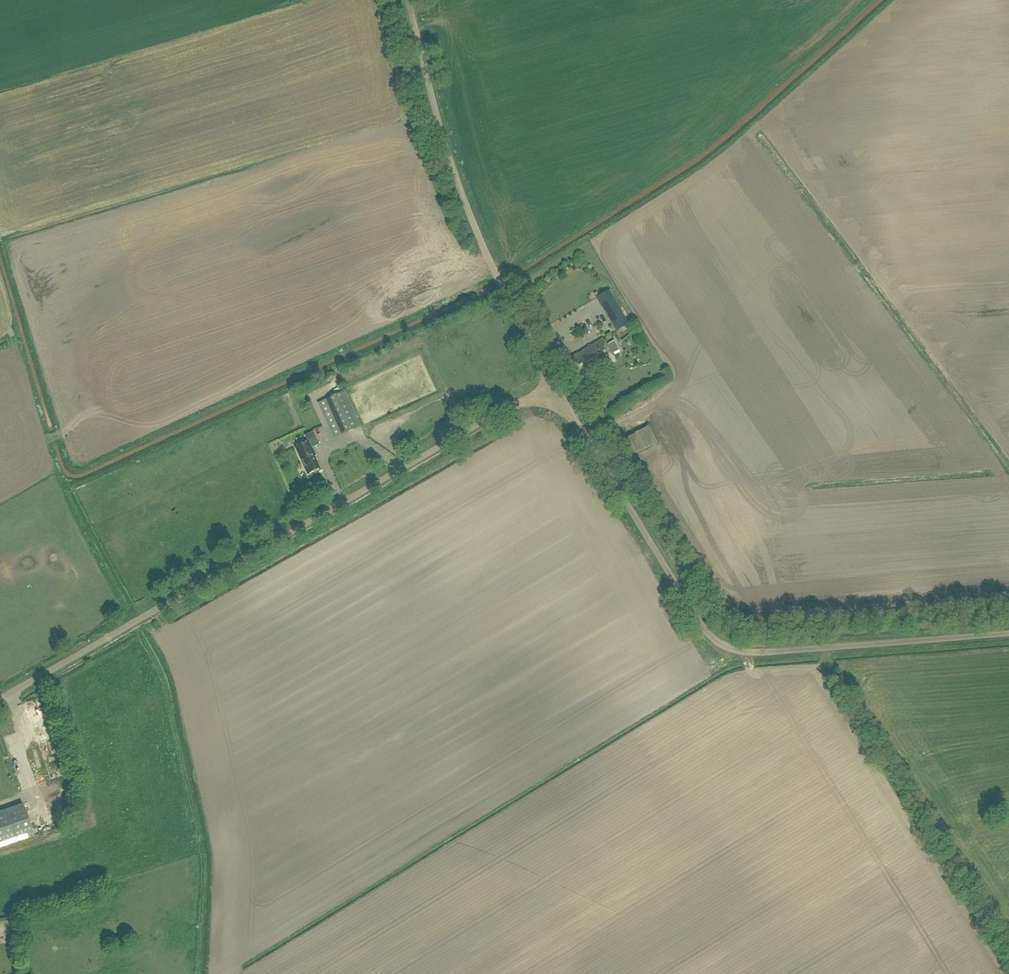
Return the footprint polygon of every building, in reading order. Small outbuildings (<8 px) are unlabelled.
[(629,324),(609,291),(597,299),(617,332),(629,324)] [(616,360),(604,339),(571,358),(582,376),(599,367),(600,369),(616,360)] [(337,379),(330,382),(334,389),(340,386),(337,379)] [(361,427),(345,391),(320,403),(336,439),(361,427)] [(629,418),(643,410),(640,405),(627,413),(629,418)] [(657,442),(649,427),(623,439),(632,455),(657,442)] [(320,445),(314,432),(306,436),(309,442),(296,448),(308,475),(321,469),(316,456),(317,456),(313,448),(320,445)] [(25,757),(19,759),(24,773),(31,770),(25,757)] [(33,768),(43,769),(44,759),(34,758),(33,768)] [(22,804),(0,812),(0,848),(33,837),(22,804)]
